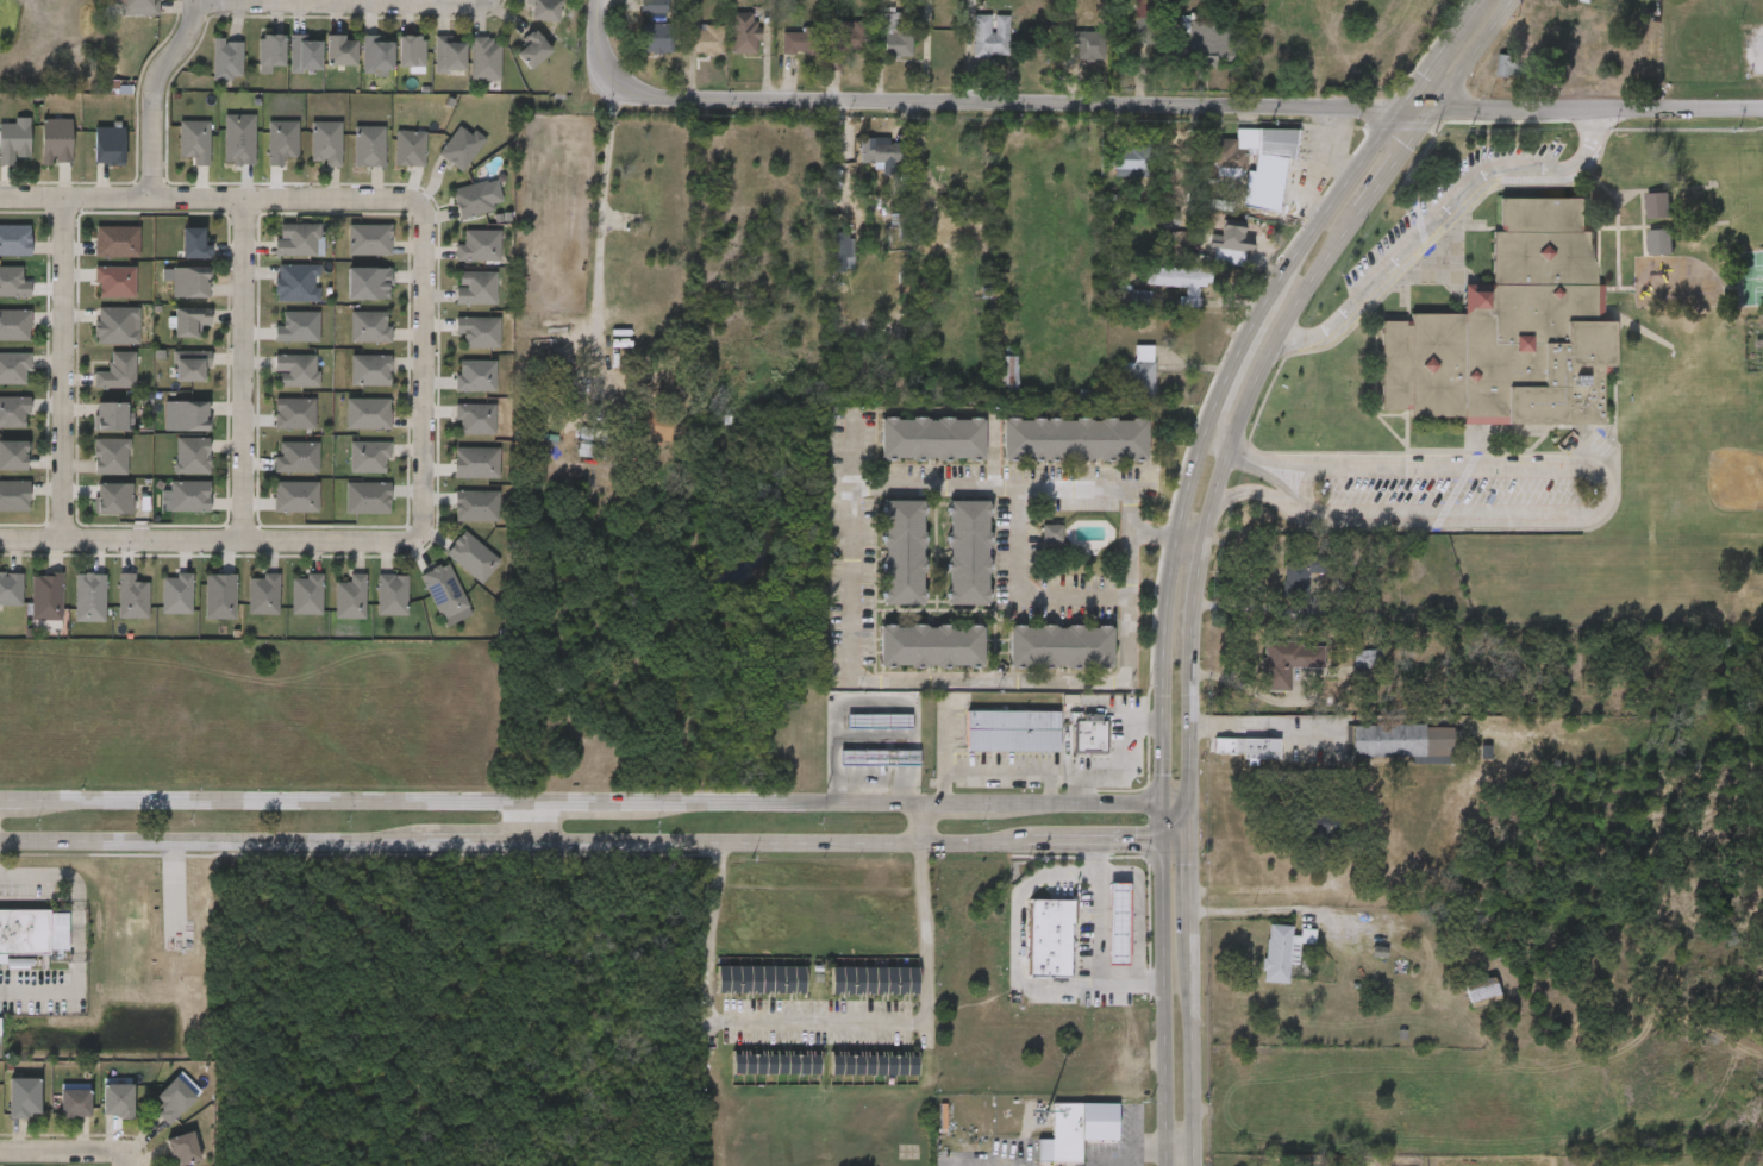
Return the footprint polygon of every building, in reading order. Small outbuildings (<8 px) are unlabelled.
[(121,15),(121,0),(157,0),(157,15),(121,15)] [(524,6),(525,0),(560,0),(557,23),(529,20),(530,7),(524,6)] [(642,13),(642,0),(668,0),(668,13),(642,13)] [(1134,45),(1134,0),(1156,0),(1156,45),(1134,45)] [(1575,0),(1553,0),(1551,10),(1561,12),(1559,18),(1570,20),(1575,0)] [(621,30),(653,29),(652,5),(620,6),(621,30)] [(1130,60),(1132,11),(1115,11),(1113,60),(1130,60)] [(732,13),(757,13),(757,54),(732,54),(732,13)] [(913,29),(913,56),(876,56),(876,14),(902,14),(902,29),(913,29)] [(973,57),(974,14),(1008,14),(1008,58),(973,57)] [(1193,56),(1193,19),(1232,19),(1232,56),(1193,56)] [(865,51),(840,50),(840,71),(826,70),(827,21),(865,23),(865,51)] [(673,52),(645,52),(645,24),(673,24),(673,52)] [(724,26),(724,54),(687,54),(687,26),(724,26)] [(738,30),(713,29),(712,69),(737,70),(738,30)] [(892,72),(893,45),(880,44),(881,30),(859,29),(858,71),(892,72)] [(524,37),(536,30),(551,54),(527,69),(517,52),(529,45),(524,37)] [(817,56),(782,56),(782,31),(817,31),(817,56)] [(989,32),(973,32),(952,31),(951,72),(988,73),(989,32)] [(1073,59),(1073,31),(1105,31),(1105,59),(1073,59)] [(258,65),(258,36),(285,36),(285,65),(258,65)] [(356,65),(326,65),(326,36),(356,36),(356,65)] [(424,68),(399,68),(399,36),(424,36),(424,68)] [(320,70),(290,70),(290,37),(320,37),(320,70)] [(362,73),(362,37),(392,37),(392,73),(362,73)] [(1211,38),(1169,37),(1169,54),(1158,53),(1158,73),(1180,73),(1180,80),(1210,81),(1211,38)] [(435,38),(464,38),(464,73),(435,73),(435,38)] [(470,80),(470,38),(500,38),(500,80),(470,80)] [(212,80),(212,40),(242,40),(242,80),(212,80)] [(624,70),(654,69),(653,40),(623,41),(624,70)] [(704,70),(705,41),(672,41),(671,70),(704,70)] [(1052,76),(1084,77),(1085,49),(1053,48),(1052,76)] [(761,49),(762,70),(792,69),(792,49),(761,49)] [(1517,77),(1495,77),(1495,56),(1517,56),(1517,77)] [(256,115),(225,115),(225,165),(256,166),(256,115)] [(71,119),(71,163),(42,163),(42,119),(71,119)] [(17,165),(0,165),(0,121),(30,121),(30,158),(17,158),(17,165)] [(208,121),(208,165),(192,165),(192,158),(179,158),(179,121),(208,121)] [(267,121),(296,121),(296,157),(283,157),(283,165),(267,165),(267,121)] [(311,164),(311,121),(339,121),(339,164),(311,164)] [(382,126),(382,167),(354,167),(354,126),(382,126)] [(488,140),(475,130),(471,135),(460,126),(439,153),(462,172),(488,140)] [(94,164),(94,127),(123,127),(123,164),(94,164)] [(425,167),(427,132),(396,131),(395,166),(425,167)] [(1280,146),(1216,144),(1216,155),(1189,154),(1188,197),(1224,198),(1223,215),(1248,216),(1247,230),(1264,230),(1266,175),(1279,176),(1280,146)] [(869,155),(841,154),(841,178),(862,179),(862,190),(874,191),(874,179),(883,179),(883,160),(869,159),(869,155)] [(453,189),(459,219),(495,212),(494,204),(503,202),(498,180),(453,189)] [(1381,408),(1381,319),(1409,320),(1409,312),(1461,312),(1462,281),(1493,282),(1493,231),(1499,231),(1499,196),(1587,198),(1586,230),(1595,230),(1595,284),(1602,286),(1602,311),(1612,311),(1611,368),(1601,368),(1601,426),(1464,425),(1464,415),(1408,415),(1408,408),(1381,408)] [(1686,229),(1685,208),(1660,209),(1661,230),(1686,229)] [(1650,234),(1650,209),(1626,210),(1627,235),(1650,234)] [(318,224),(318,256),(274,256),(274,224),(318,224)] [(32,226),(0,225),(0,256),(31,257),(32,226)] [(349,255),(392,256),(392,226),(349,225),(349,255)] [(141,227),(96,226),(95,258),(140,258),(141,227)] [(181,258),(181,228),(204,228),(204,245),(208,245),(208,258),(181,258)] [(501,231),(465,230),(465,245),(457,245),(456,262),(501,262),(501,231)] [(1223,282),(1224,269),(1232,269),(1233,253),(1223,252),(1224,238),(1202,236),(1201,252),(1190,251),(1189,264),(1194,264),(1193,281),(1223,282)] [(1629,272),(1653,271),(1652,245),(1628,246),(1629,272)] [(1669,268),(1688,268),(1687,248),(1668,249),(1669,268)] [(833,273),(833,256),(816,256),(816,273),(833,273)] [(318,302),(274,302),(274,265),(318,265),(318,302)] [(31,298),(32,281),(23,281),(23,267),(0,267),(0,297),(31,298)] [(135,268),(135,297),(95,297),(95,268),(135,268)] [(170,297),(170,268),(208,268),(208,297),(170,297)] [(388,268),(388,300),(346,300),(346,268),(388,268)] [(494,274),(494,305),(455,305),(455,274),(494,274)] [(1192,286),(1127,283),(1126,301),(1163,303),(1162,323),(1179,324),(1180,301),(1191,302),(1192,286)] [(174,337),(174,307),(208,308),(208,326),(199,326),(199,338),(174,337)] [(95,308),(137,308),(137,344),(95,344),(95,308)] [(0,310),(0,341),(31,342),(32,311),(0,310)] [(320,343),(320,312),(284,312),(283,326),(276,326),(276,342),(320,343)] [(350,313),(389,313),(389,343),(350,343),(350,313)] [(501,349),(501,317),(456,318),(456,335),(465,334),(465,349),(501,349)] [(135,389),(93,389),(93,374),(108,374),(108,352),(135,352),(135,389)] [(175,381),(175,352),(208,352),(208,381),(175,381)] [(26,370),(31,370),(31,353),(0,354),(0,386),(26,385),(26,370)] [(317,388),(274,388),(274,356),(317,356),(317,388)] [(350,387),(350,356),(389,356),(389,387),(350,387)] [(497,361),(461,361),(461,375),(456,375),(456,392),(496,393),(497,361)] [(1134,362),(1115,362),(1115,380),(1102,380),(1102,395),(1112,395),(1112,412),(1134,412),(1134,362)] [(997,404),(998,373),(978,372),(978,404),(997,404)] [(0,397),(0,428),(25,428),(26,414),(31,414),(31,398),(0,397)] [(316,399),(276,399),(276,431),(316,430),(316,399)] [(391,399),(346,400),(347,431),(392,429),(391,399)] [(126,402),(126,431),(96,431),(96,402),(126,402)] [(208,432),(170,432),(170,402),(208,402),(208,432)] [(496,405),(456,404),(456,421),(461,422),(461,436),(496,436),(496,405)] [(981,459),(877,459),(877,418),(981,418),(981,459)] [(1144,418),(1144,460),(1000,459),(1001,418),(1144,418)] [(126,475),(93,474),(94,439),(126,439),(126,475)] [(174,439),(208,439),(208,474),(174,474),(174,439)] [(27,470),(0,470),(0,441),(27,441),(27,470)] [(275,473),(320,473),(320,442),(280,443),(281,457),(275,457),(275,473)] [(350,474),(387,475),(387,459),(392,459),(392,443),(351,442),(350,474)] [(501,448),(456,448),(456,479),(500,480),(501,448)] [(30,481),(0,481),(0,513),(30,513),(30,481)] [(161,513),(210,513),(211,482),(171,481),(171,491),(162,491),(161,513)] [(320,482),(276,481),(275,513),(319,514),(320,482)] [(131,513),(95,513),(95,483),(131,483),(131,513)] [(390,515),(391,484),(347,483),(346,514),(390,515)] [(454,521),(454,490),(498,490),(498,521),(454,521)] [(881,500),(921,500),(921,603),(881,603),(881,500)] [(986,603),(946,603),(946,500),(986,500),(986,603)] [(862,620),(903,621),(905,517),(865,516),(862,620)] [(928,621),(968,621),(969,517),(930,516),(928,621)] [(493,554),(465,531),(444,557),(439,553),(425,570),(463,600),(482,577),(463,561),(469,553),(484,565),(493,554)] [(1283,554),(1325,556),(1324,575),(1307,575),(1306,597),(1281,596),(1283,554)] [(449,563),(467,608),(439,620),(420,575),(449,563)] [(21,606),(0,606),(0,573),(21,573),(21,606)] [(61,620),(31,620),(31,573),(61,573),(61,620)] [(104,622),(75,622),(75,573),(104,573),(104,622)] [(235,619),(204,619),(204,573),(235,573),(235,619)] [(277,614),(248,614),(248,573),(277,575),(277,614)] [(333,619),(333,583),(348,583),(348,573),(364,573),(364,619),(333,619)] [(1303,589),(1303,574),(1264,573),(1263,614),(1288,615),(1288,589),(1303,589)] [(190,614),(161,614),(161,575),(190,575),(190,614)] [(407,575),(407,616),(376,615),(376,575),(407,575)] [(290,615),(290,576),(320,576),(320,615),(290,615)] [(402,590),(424,643),(452,632),(430,578),(402,590)] [(130,598),(116,597),(116,589),(100,588),(99,634),(129,635),(130,598)] [(142,629),(173,630),(173,589),(157,589),(157,594),(143,593),(142,629)] [(260,590),(243,589),(243,594),(229,594),(228,630),(259,630),(260,590)] [(13,636),(44,635),(43,590),(12,590),(13,636)] [(56,637),(86,637),(87,590),(56,590),(56,637)] [(303,590),(287,590),(287,594),(272,594),(273,631),(303,630),(303,590)] [(316,598),(315,635),(346,635),(347,590),(330,590),(330,598),(316,598)] [(216,591),(186,591),(186,635),(217,635),(216,591)] [(357,631),(388,631),(389,591),(358,591),(357,631)] [(877,666),(877,623),(981,623),(981,666),(877,666)] [(1007,666),(1007,623),(1109,625),(1109,666),(1007,666)] [(1265,640),(1321,642),(1321,669),(1292,667),(1290,690),(1264,689),(1265,640)] [(1093,683),(1093,642),(989,642),(989,683),(1093,683)] [(1303,684),(1303,660),(1246,659),(1245,706),(1270,707),(1271,683),(1303,684)] [(965,708),(1058,709),(1058,748),(965,748),(965,708)] [(1071,751),(1071,710),(1106,710),(1106,751),(1071,751)] [(911,713),(911,727),(845,727),(845,713),(911,713)] [(1426,757),(1350,757),(1350,725),(1426,725),(1426,757)] [(1039,768),(1039,727),(946,726),(946,767),(1039,768)] [(1081,729),(1062,729),(1062,737),(1055,737),(1055,769),(1085,769),(1086,738),(1081,738),(1081,729)] [(892,731),(828,730),(828,743),(892,744),(892,731)] [(1280,758),(1214,758),(1214,738),(1280,738),(1280,758)] [(1431,740),(1327,742),(1328,774),(1392,773),(1392,780),(1432,779),(1431,740)] [(918,750),(918,765),(838,765),(838,750),(918,750)] [(1259,775),(1259,755),(1189,753),(1189,769),(1226,770),(1226,780),(1237,781),(1237,775),(1259,775)] [(899,765),(821,766),(821,782),(899,781),(899,765)] [(1295,849),(1295,857),(1316,858),(1317,830),(1288,829),(1287,848),(1295,849)] [(67,954),(0,953),(0,908),(67,909),(67,954)] [(1052,916),(1010,915),(1009,992),(1050,993),(1052,916)] [(1292,926),(1292,936),(1300,936),(1299,963),(1289,963),(1289,984),(1265,983),(1268,924),(1292,926)] [(1268,999),(1269,980),(1278,980),(1279,959),(1294,960),(1295,945),(1280,944),(1280,952),(1272,951),(1272,941),(1246,940),(1244,998),(1268,999)] [(804,965),(804,991),(715,991),(715,965),(804,965)] [(918,993),(830,992),(830,965),(918,966),(918,993)] [(13,984),(13,975),(0,975),(0,984),(13,984)] [(1473,1008),(1465,986),(1495,977),(1502,997),(1473,1008)] [(785,1008),(785,981),(697,982),(697,1009),(785,1008)] [(897,1010),(897,984),(811,982),(810,1009),(897,1010)] [(818,1073),(732,1072),(732,1049),(819,1051),(818,1073)] [(918,1074),(830,1074),(830,1052),(918,1052),(918,1074)] [(799,1091),(800,1071),(712,1069),(712,1089),(799,1091)] [(897,1091),(897,1071),(811,1070),(811,1090),(897,1091)] [(192,1092),(196,1097),(168,1126),(156,1114),(163,1105),(155,1097),(180,1072),(195,1089),(192,1092)] [(8,1117),(8,1078),(38,1078),(38,1117),(8,1117)] [(102,1084),(131,1084),(131,1116),(102,1116),(102,1084)] [(88,1086),(88,1116),(60,1116),(60,1086),(88,1086)] [(136,1112),(144,1120),(136,1128),(149,1142),(184,1108),(162,1086),(136,1112)] [(9,1129),(21,1129),(22,1094),(0,1094),(0,1135),(9,1135),(9,1129)] [(71,1100),(42,1099),(41,1133),(70,1134),(71,1100)] [(115,1100),(84,1100),(84,1133),(114,1133),(115,1100)] [(1098,1119),(1033,1118),(1033,1155),(1018,1154),(1018,1165),(1062,1165),(1062,1156),(1097,1157),(1098,1119)] [(200,1161),(179,1165),(174,1165),(168,1137),(193,1131),(200,1161)] [(174,1147),(147,1155),(150,1165),(180,1165),(174,1147)]
